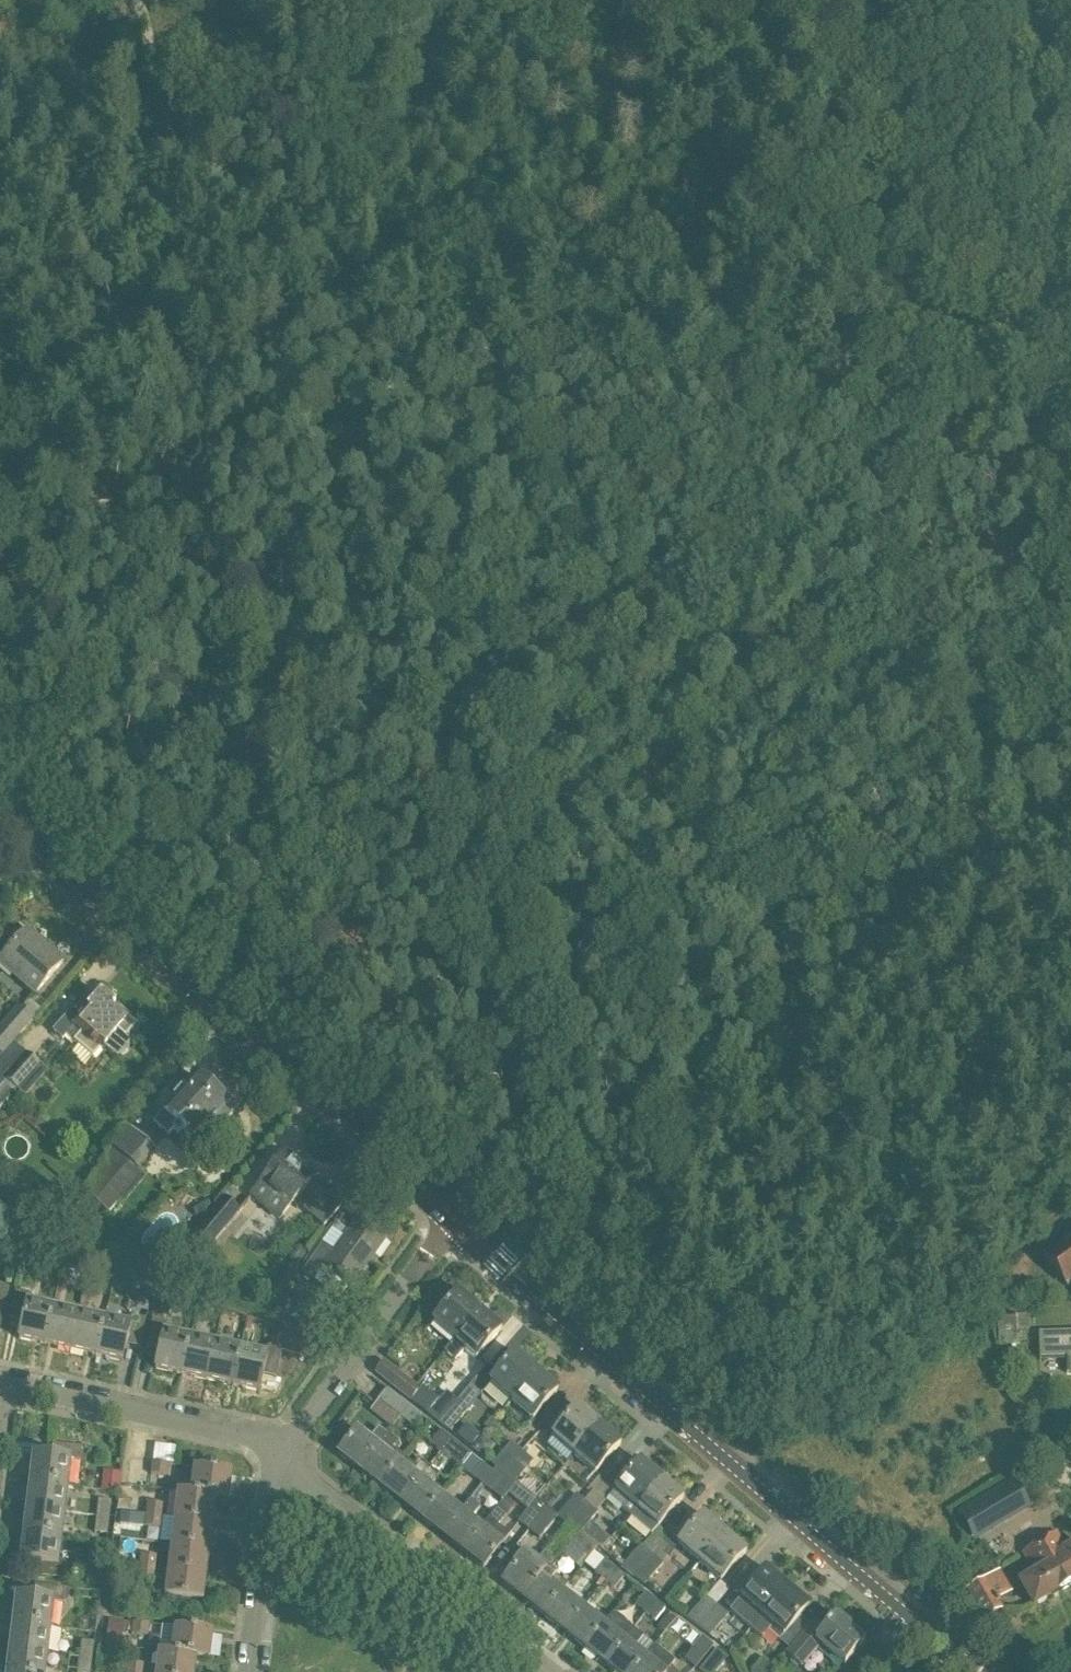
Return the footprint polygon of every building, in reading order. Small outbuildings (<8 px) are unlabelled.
[(0,960),(0,964),(35,994),(63,961),(27,930),(0,960)] [(129,1043),(126,1038),(135,1027),(127,1020),(128,1019),(116,1008),(117,1007),(101,993),(72,1026),(81,1034),(74,1042),(93,1059),(104,1047),(112,1054),(117,1057),(122,1056),(127,1053),(129,1049),(129,1043)] [(15,1043),(35,1021),(31,1017),(18,1006),(0,1027),(0,1053),(4,1056),(15,1043)] [(4,1056),(0,1061),(0,1102),(4,1106),(40,1064),(15,1043),(4,1056)] [(228,1104),(195,1075),(153,1123),(168,1136),(173,1129),(178,1133),(182,1128),(196,1140),(199,1137),(207,1144),(233,1114),(225,1108),(228,1104)] [(0,1128),(0,1148),(17,1148),(17,1129),(0,1128)] [(139,1170),(156,1150),(141,1137),(124,1157),(139,1170)] [(116,1153),(84,1191),(110,1213),(142,1176),(116,1153)] [(251,1195),(264,1206),(279,1219),(313,1178),(285,1154),(251,1195)] [(199,1259),(225,1228),(239,1211),(228,1201),(187,1250),(199,1259)] [(324,1204),(308,1224),(319,1234),(336,1214),(324,1204)] [(351,1288),(386,1239),(371,1229),(375,1223),(361,1213),(334,1251),(322,1243),(302,1272),(314,1280),(323,1268),(351,1288)] [(1063,1244),(1062,1243),(1061,1244),(1062,1245),(1045,1258),(1066,1286),(1070,1282),(1070,1238),(1063,1244)] [(295,1249),(291,1255),(291,1260),(295,1262),(300,1262),(304,1256),(304,1251),(300,1248),(295,1249)] [(88,1270),(92,1258),(76,1252),(72,1265),(88,1270)] [(92,1258),(88,1270),(104,1276),(108,1263),(92,1258)] [(2,1317),(9,1288),(0,1286),(0,1316),(2,1317)] [(45,1345),(53,1308),(28,1302),(30,1293),(16,1290),(9,1318),(23,1321),(19,1339),(45,1345)] [(454,1341),(480,1311),(458,1292),(433,1322),(454,1340),(454,1341)] [(200,1302),(198,1311),(204,1312),(206,1303),(200,1302)] [(298,1307),(291,1317),(307,1328),(314,1318),(298,1307)] [(53,1308),(45,1345),(71,1350),(79,1314),(53,1308)] [(454,1341),(454,1340),(444,1352),(455,1361),(464,1350),(475,1359),(501,1329),(480,1311),(454,1341)] [(997,1314),(998,1344),(1016,1343),(1016,1330),(1030,1330),(1029,1316),(1016,1316),(1016,1313),(997,1314)] [(104,1319),(79,1314),(71,1350),(96,1356),(104,1319)] [(130,1324),(104,1319),(96,1356),(123,1362),(126,1344),(139,1347),(146,1318),(132,1315),(130,1324)] [(182,1375),(190,1339),(164,1333),(166,1323),(152,1320),(146,1349),(159,1352),(156,1369),(182,1375)] [(282,1323),(278,1336),(306,1345),(310,1332),(282,1323)] [(1039,1332),(1039,1360),(1066,1360),(1067,1373),(1070,1373),(1070,1331),(1039,1332)] [(306,1345),(278,1336),(274,1347),(282,1351),(302,1357),(306,1345)] [(215,1345),(190,1339),(182,1375),(207,1380),(215,1345)] [(215,1345),(207,1380),(233,1386),(241,1350),(215,1345)] [(241,1350),(233,1386),(259,1392),(263,1374),(276,1377),(282,1351),(274,1347),(268,1346),(266,1355),(241,1350)] [(511,1402),(537,1371),(515,1353),(489,1383),(511,1402)] [(537,1371),(511,1402),(532,1420),(558,1390),(537,1371)] [(420,1390),(398,1372),(389,1384),(411,1401),(420,1390)] [(470,1384),(457,1400),(439,1423),(450,1431),(482,1394),(470,1384)] [(400,1417),(409,1406),(387,1389),(378,1400),(400,1417)] [(457,1400),(446,1391),(427,1413),(439,1423),(457,1400)] [(409,1406),(400,1417),(412,1427),(421,1415),(409,1406)] [(574,1456),(599,1425),(578,1407),(552,1437),(574,1456)] [(621,1444),(599,1425),(574,1456),(595,1474),(621,1444)] [(357,1429),(338,1454),(359,1471),(388,1435),(378,1428),(370,1439),(357,1429)] [(440,1452),(450,1439),(440,1431),(430,1444),(440,1452)] [(359,1471),(380,1487),(404,1456),(393,1448),(397,1442),(388,1435),(359,1471)] [(460,1447),(450,1439),(440,1452),(450,1460),(460,1447)] [(503,1473),(522,1451),(512,1442),(492,1464),(503,1473)] [(33,1455),(30,1482),(68,1486),(70,1467),(71,1461),(80,1462),(82,1447),(53,1444),(52,1457),(33,1455)] [(533,1461),(522,1451),(503,1473),(515,1482),(533,1461)] [(137,1479),(138,1453),(123,1453),(122,1479),(137,1479)] [(404,1456),(380,1487),(400,1503),(429,1467),(419,1459),(414,1465),(404,1456)] [(641,1461),(615,1491),(606,1501),(618,1512),(621,1509),(630,1517),(662,1479),(641,1461)] [(169,1464),(156,1462),(152,1462),(150,1474),(168,1477),(169,1464)] [(482,1484),(492,1472),(482,1464),(472,1476),(482,1484)] [(216,1496),(216,1497),(228,1498),(232,1471),(195,1467),(192,1493),(178,1491),(178,1492),(216,1496)] [(429,1467),(400,1503),(421,1520),(440,1495),(430,1486),(439,1475),(429,1467)] [(492,1472),(482,1484),(492,1492),(502,1480),(492,1472)] [(662,1479),(630,1517),(652,1535),(684,1498),(662,1479)] [(30,1482),(27,1508),(65,1512),(68,1486),(30,1482)] [(958,1512),(972,1536),(1022,1506),(1008,1482),(958,1512)] [(178,1492),(175,1518),(212,1522),(216,1497),(216,1496),(178,1492)] [(567,1525),(587,1502),(576,1493),(559,1513),(557,1516),(562,1521),(567,1525)] [(461,1511),(440,1495),(421,1520),(441,1536),(461,1511)] [(98,1516),(112,1518),(115,1501),(100,1498),(98,1516)] [(528,1530),(547,1507),(536,1499),(517,1522),(528,1530)] [(461,1511),(441,1536),(462,1552),(481,1527),(471,1519),(480,1508),(470,1500),(461,1511)] [(131,1502),(119,1501),(118,1509),(129,1511),(131,1502)] [(147,1502),(146,1514),(163,1516),(165,1504),(147,1502)] [(598,1512),(587,1502),(567,1525),(576,1531),(579,1534),(582,1531),(598,1512)] [(550,1510),(547,1507),(528,1530),(540,1539),(557,1516),(550,1510)] [(27,1508),(24,1534),(62,1538),(65,1512),(27,1508)] [(497,1508),(481,1527),(462,1552),(483,1569),(510,1535),(497,1526),(506,1515),(497,1508)] [(144,1526),(146,1514),(121,1511),(120,1523),(144,1526)] [(163,1516),(146,1514),(144,1526),(162,1528),(163,1516)] [(699,1564),(725,1533),(704,1515),(678,1545),(699,1564)] [(112,1518),(98,1516),(95,1540),(108,1543),(112,1518)] [(175,1518),(172,1544),(209,1548),(212,1522),(175,1518)] [(579,1534),(576,1531),(568,1542),(588,1557),(595,1547),(579,1534)] [(747,1552),(725,1533),(699,1564),(721,1582),(747,1552)] [(62,1538),(24,1534),(21,1561),(39,1563),(37,1576),(66,1579),(68,1565),(59,1563),(62,1538)] [(1058,1591),(1058,1592),(1070,1584),(1070,1544),(1065,1547),(1057,1534),(1023,1553),(1035,1574),(1020,1583),(1034,1606),(1058,1591)] [(172,1544),(169,1570),(206,1574),(209,1548),(172,1544)] [(633,1575),(652,1554),(642,1545),(622,1567),(633,1575)] [(523,1600),(543,1575),(555,1560),(545,1552),(538,1561),(527,1552),(502,1583),(523,1600)] [(141,1554),(140,1566),(156,1568),(157,1556),(141,1554)] [(652,1554),(633,1575),(645,1585),(663,1564),(652,1554)] [(603,1580),(613,1567),(604,1560),(594,1573),(603,1580)] [(140,1566),(138,1579),(155,1580),(156,1568),(140,1566)] [(625,1576),(613,1567),(603,1580),(614,1589),(625,1576)] [(761,1638),(797,1596),(766,1569),(730,1611),(761,1638)] [(206,1574),(169,1570),(166,1597),(203,1601),(206,1574)] [(982,1575),(966,1585),(985,1618),(1002,1608),(997,1601),(1000,1600),(999,1598),(1011,1590),(1000,1571),(985,1580),(982,1575)] [(543,1575),(523,1600),(543,1616),(563,1591),(543,1575)] [(13,1623),(51,1627),(54,1602),(63,1603),(65,1588),(36,1585),(34,1598),(16,1596),(13,1623)] [(563,1591),(543,1616),(564,1633),(584,1607),(563,1591)] [(655,1601),(650,1596),(646,1593),(636,1605),(645,1613),(655,1601)] [(584,1607),(564,1633),(584,1649),(613,1613),(592,1596),(584,1607)] [(699,1626),(718,1606),(707,1596),(688,1617),(699,1626)] [(809,1606),(797,1596),(761,1638),(762,1639),(772,1627),(782,1636),(779,1640),(790,1649),(786,1654),(794,1661),(822,1628),(814,1621),(810,1626),(800,1617),(809,1606)] [(655,1601),(645,1613),(655,1621),(665,1609),(655,1601)] [(718,1606),(699,1626),(710,1635),(727,1615),(718,1606)] [(100,1637),(115,1640),(121,1615),(105,1612),(100,1637)] [(613,1613),(584,1649),(605,1665),(633,1629),(613,1613)] [(822,1628),(794,1661),(801,1668),(821,1645),(845,1665),(864,1642),(835,1616),(823,1630),(822,1628)] [(132,1622),(131,1635),(149,1637),(150,1624),(132,1622)] [(13,1623),(10,1649),(48,1653),(51,1627),(13,1623)] [(175,1627),(172,1653),(172,1654),(210,1658),(213,1632),(175,1627)] [(633,1629),(605,1665),(614,1671),(633,1671),(646,1656),(635,1647),(643,1637),(633,1629)] [(701,1637),(682,1660),(694,1669),(712,1646),(701,1637)] [(81,1640),(79,1657),(92,1659),(94,1642),(81,1640)] [(633,1671),(667,1671),(675,1661),(654,1645),(646,1656),(633,1671)] [(10,1649),(7,1671),(45,1671),(48,1653),(10,1649)] [(699,1671),(718,1671),(729,1659),(717,1650),(699,1671)] [(156,1671),(194,1671),(196,1657),(210,1659),(210,1658),(172,1654),(172,1653),(159,1652),(156,1671)] [(766,1659),(757,1652),(745,1667),(752,1671),(756,1671),(766,1659)] [(79,1657),(77,1671),(90,1671),(92,1659),(79,1657)] [(145,1664),(127,1662),(126,1671),(144,1671),(145,1664)]
